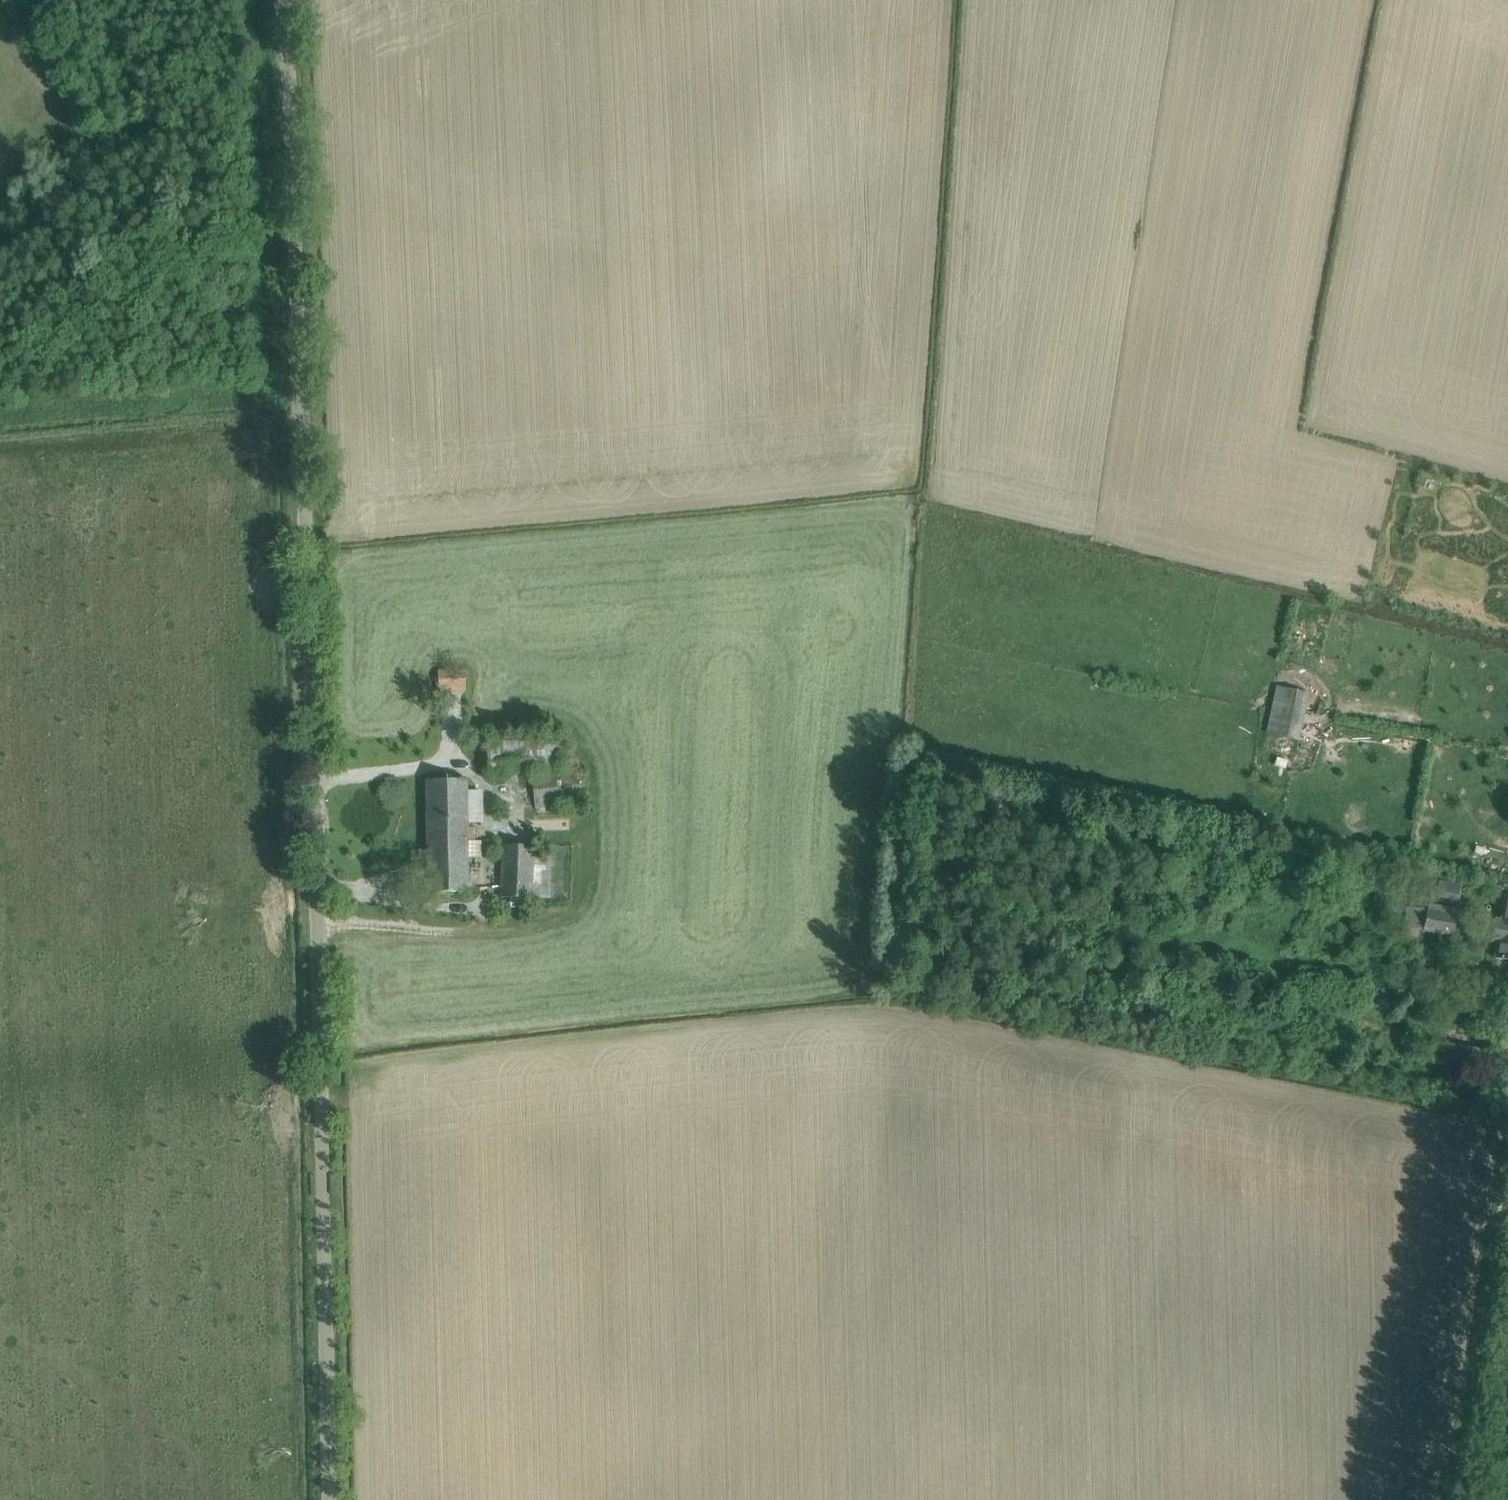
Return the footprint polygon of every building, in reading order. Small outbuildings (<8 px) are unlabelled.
[(438,671),(438,689),(465,689),(465,671),(438,671)] [(1309,693),(1277,686),(1266,733),(1298,740),(1309,693)] [(486,737),(489,774),(544,770),(544,767),(557,766),(555,738),(542,739),(542,733),(486,737)] [(532,772),(536,808),(582,804),(578,768),(532,772)] [(467,779),(426,780),(427,837),(467,836),(467,822),(482,822),(482,791),(467,791),(467,779)] [(467,836),(427,837),(427,854),(428,893),(468,893),(468,858),(481,858),(481,841),(467,841),(467,836)] [(503,898),(534,898),(535,845),(503,844),(503,898)] [(1436,896),(1459,900),(1462,885),(1439,881),(1436,896)] [(1507,960),(1507,896),(1506,895),(1501,920),(1495,919),(1491,941),(1498,942),(1495,958),(1507,960)] [(1404,928),(1453,936),(1457,915),(1408,906),(1404,928)]
